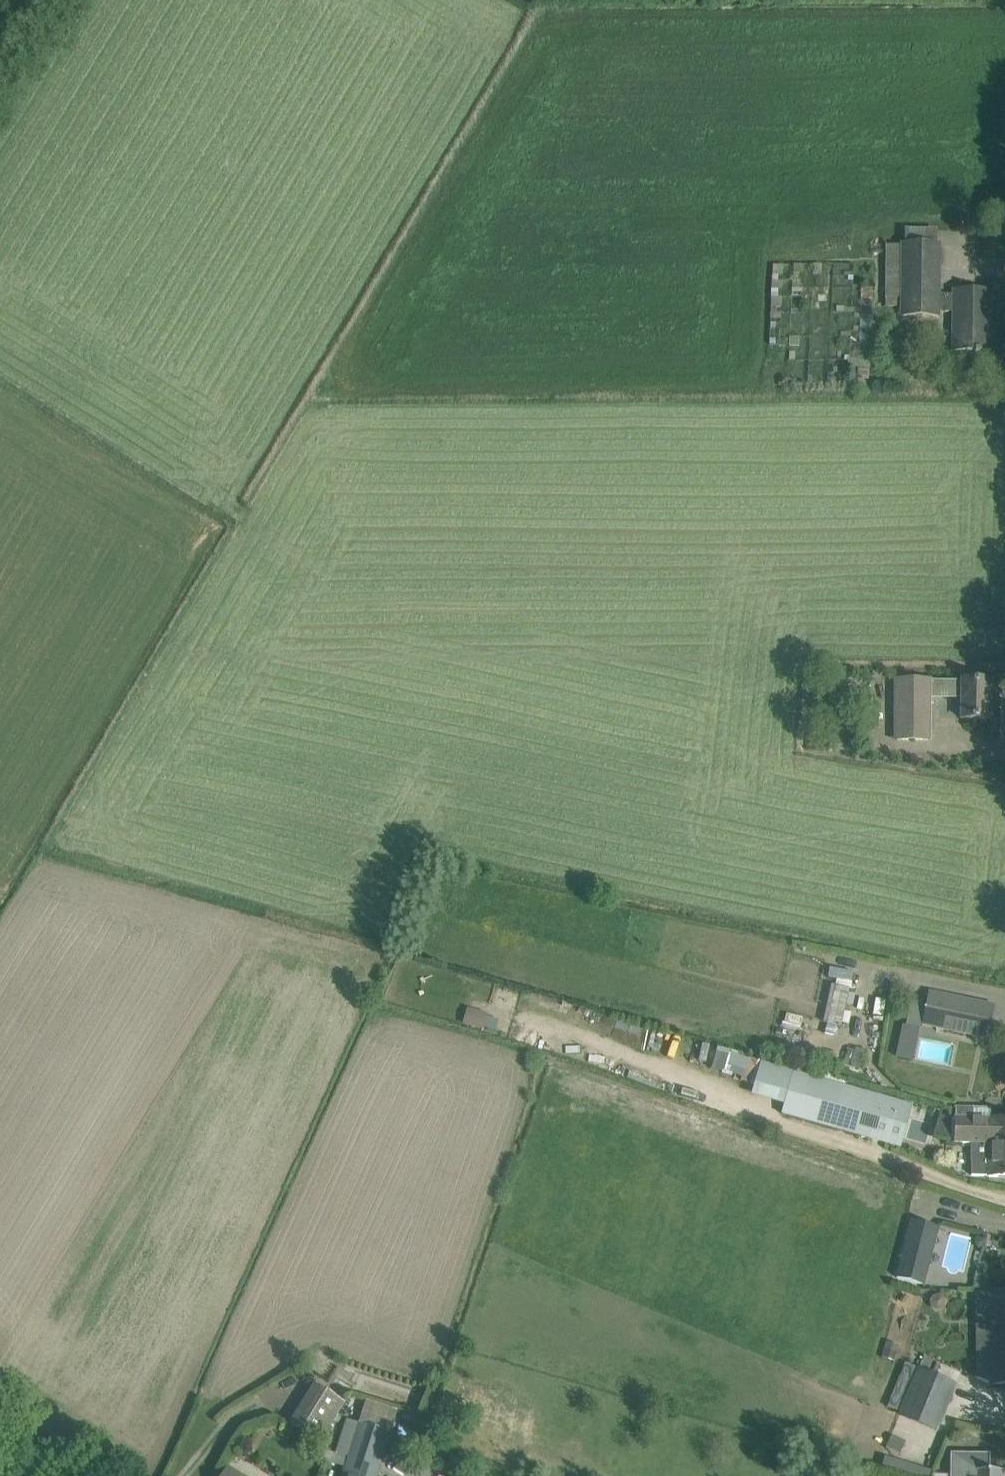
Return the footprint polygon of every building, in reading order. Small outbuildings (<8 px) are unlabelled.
[(885,244),(885,298),(899,298),(899,307),(899,316),(902,316),(938,316),(938,312),(954,312),(954,350),(975,350),(975,353),(981,353),(981,350),(990,351),(990,350),(987,350),(987,328),(990,328),(990,291),(954,290),(954,295),(938,295),(938,243),(904,243),(900,243),(900,244),(885,244)] [(991,681),(962,680),(962,681),(929,681),(929,680),(897,680),(896,740),(928,740),(929,696),(962,697),(961,718),(991,719),(991,681)] [(836,967),(825,1021),(845,1025),(856,971),(836,967)] [(994,1005),(974,1001),(929,992),(922,1024),(987,1038),(994,1005)] [(932,1056),(951,1058),(954,1032),(903,1025),(899,1056),(919,1059),(922,1039),(934,1041),(932,1056)] [(911,1109),(911,1107),(793,1074),(782,1113),(900,1147),(901,1142),(888,1138),(897,1105),(911,1109)] [(972,1143),(1004,1144),(1004,1119),(991,1118),(991,1108),(955,1107),(955,1118),(954,1118),(951,1118),(940,1115),(934,1138),(950,1143),(954,1143),(972,1143)] [(972,1143),(971,1175),(988,1176),(1004,1177),(1004,1144),(972,1143)] [(912,1219),(902,1257),(928,1264),(938,1226),(912,1219)] [(929,1302),(929,1303),(929,1304),(929,1305),(929,1306),(930,1306),(930,1307),(930,1308),(931,1308),(931,1309),(932,1309),(932,1310),(933,1310),(934,1311),(935,1312),(936,1312),(937,1312),(938,1312),(939,1312),(940,1312),(941,1312),(942,1311),(943,1310),(944,1310),(944,1309),(945,1309),(945,1308),(946,1307),(946,1306),(947,1305),(947,1304),(947,1303),(947,1302),(946,1301),(946,1300),(946,1299),(945,1298),(944,1297),(943,1296),(942,1296),(942,1295),(941,1295),(940,1295),(939,1295),(938,1294),(937,1295),(936,1295),(935,1295),(934,1295),(934,1296),(933,1296),(932,1297),(931,1298),(930,1299),(930,1300),(929,1301),(929,1302)] [(977,1294),(977,1329),(987,1329),(990,1329),(990,1364),(990,1383),(990,1384),(1004,1383),(1004,1294),(977,1294)] [(886,1341),(883,1351),(896,1355),(899,1345),(886,1341)] [(956,1384),(906,1363),(887,1407),(899,1412),(899,1413),(938,1429),(956,1384)] [(314,1383),(289,1422),(320,1442),(344,1402),(314,1383)] [(360,1424),(343,1475),(376,1475),(390,1434),(360,1424)] [(892,1435),(886,1447),(900,1453),(906,1441),(892,1435)] [(1004,1472),(989,1472),(990,1454),(951,1453),(951,1475),(1004,1475),(1004,1472)] [(884,1464),(923,1475),(931,1475),(933,1469),(887,1455),(884,1464)]
